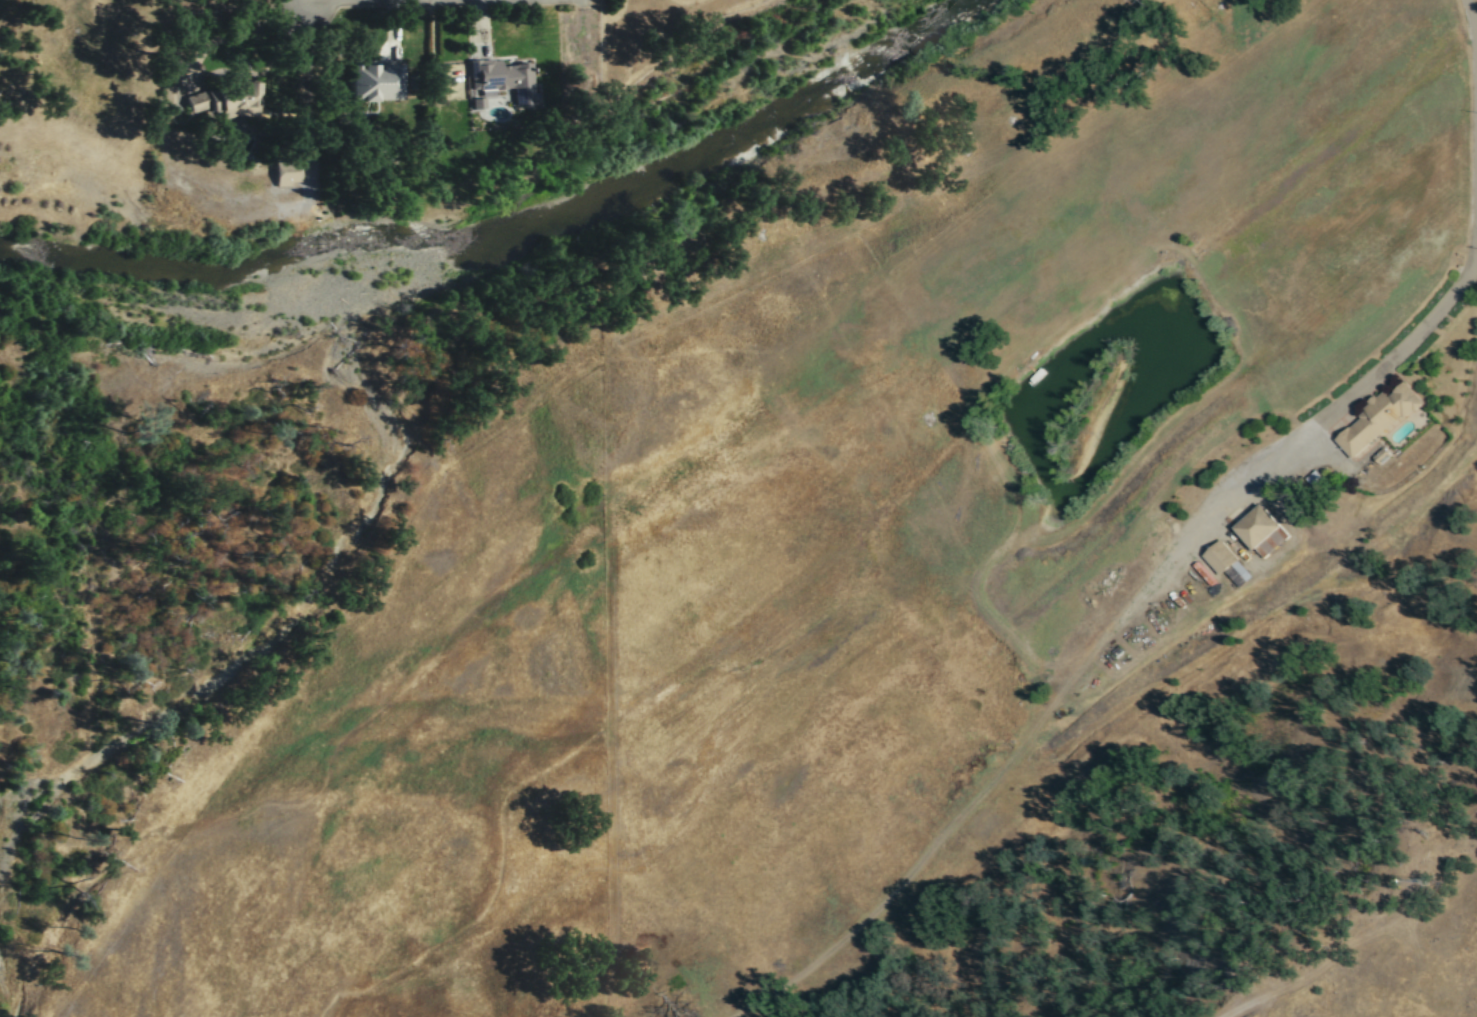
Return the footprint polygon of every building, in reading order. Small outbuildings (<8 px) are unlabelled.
[(472,59),(473,89),(513,87),(514,105),(539,103),(538,91),(533,92),(531,60),(500,62),(500,57),(472,59)] [(350,64),(349,97),(401,98),(402,66),(350,64)] [(212,110),(231,106),(230,113),(256,116),(260,82),(235,79),(233,93),(210,98),(212,110)] [(472,98),(473,108),(484,107),(484,97),(472,98)] [(273,161),(274,181),(299,180),(298,160),(273,161)] [(1335,438),(1353,457),(1403,412),(1408,417),(1424,402),(1405,380),(1390,394),(1385,390),(1365,408),(1367,409),(1335,438)] [(1236,527),(1262,558),(1290,535),(1264,504),(1236,527)] [(1203,553),(1220,574),(1239,559),(1222,538),(1203,553)] [(1238,585),(1252,577),(1242,561),(1228,570),(1238,585)]
